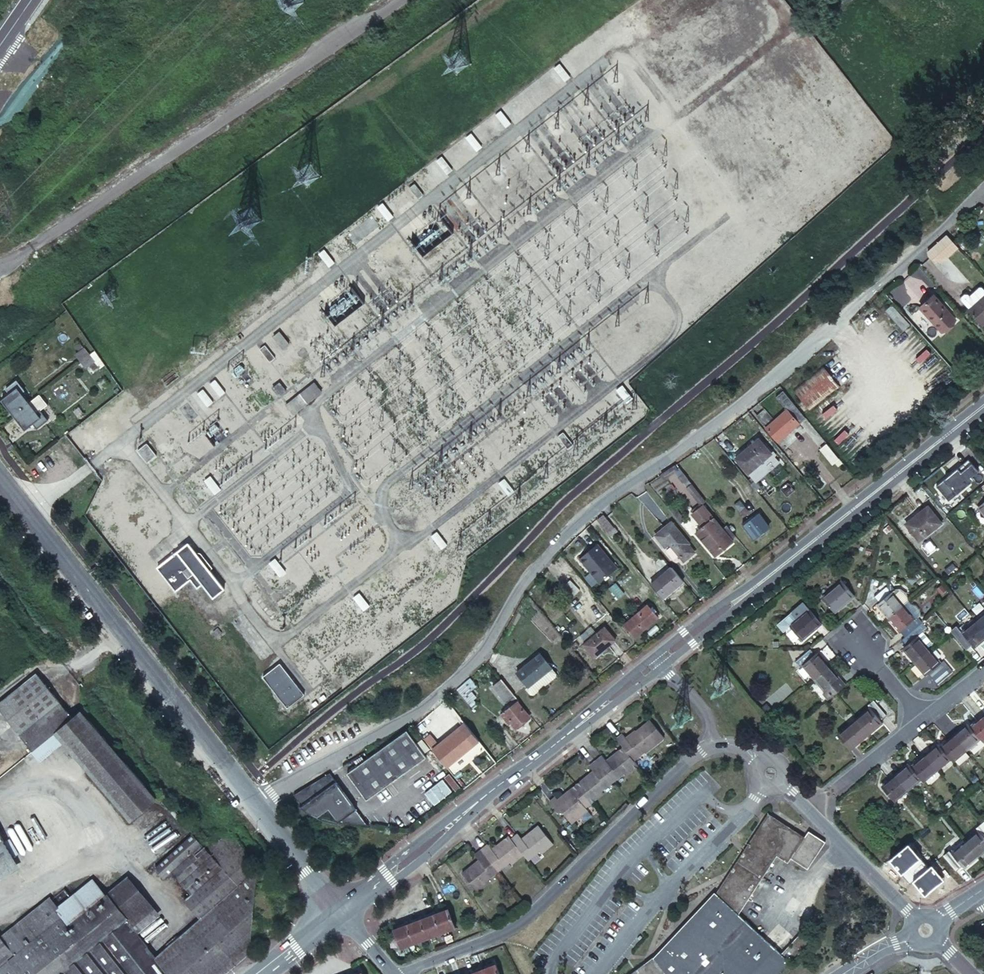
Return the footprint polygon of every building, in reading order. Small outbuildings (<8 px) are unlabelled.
[(570,78),(559,64),(553,69),(564,83),(570,78)] [(511,125),(501,111),(495,116),(505,129),(511,125)] [(482,148),(471,134),(465,139),(476,153),(482,148)] [(453,172),(441,157),(435,162),(447,176),(453,172)] [(423,195),(414,184),(409,189),(418,200),(423,195)] [(393,218),(382,204),(376,208),(387,223),(393,218)] [(424,255),(452,231),(444,221),(416,245),(424,255)] [(950,239),(944,232),(942,234),(935,241),(926,250),(926,253),(930,257),(943,258),(956,246),(955,244),(950,239)] [(335,264),(323,249),(317,254),(329,268),(335,264)] [(983,295),(983,290),(980,285),(969,295),(965,291),(962,294),(959,297),(968,309),(983,295)] [(326,311),(337,324),(364,301),(353,288),(326,311)] [(888,298),(885,294),(879,300),(882,303),(888,298)] [(968,309),(982,325),(983,323),(983,295),(968,309)] [(932,296),(920,307),(941,332),(954,321),(932,296)] [(902,330),(909,325),(893,303),(885,309),(902,330)] [(289,342),(279,330),(271,336),(282,348),(289,342)] [(77,353),(74,356),(81,365),(94,354),(93,352),(89,355),(80,344),(74,348),(77,353)] [(264,347),(259,350),(269,363),(274,360),(264,347)] [(94,354),(81,365),(85,370),(89,368),(92,373),(97,368),(95,364),(99,360),(94,354)] [(821,367),(792,390),(808,411),(838,388),(821,367)] [(86,372),(79,377),(89,390),(95,385),(86,372)] [(214,379),(209,383),(220,396),(225,392),(214,379)] [(313,381),(283,404),(291,414),(320,391),(313,381)] [(9,395),(0,402),(14,419),(30,405),(21,395),(24,392),(15,382),(5,390),(9,395)] [(277,382),(270,389),(278,398),(286,392),(277,382)] [(621,384),(616,388),(627,402),(632,398),(621,384)] [(203,389),(197,393),(208,406),(213,402),(203,389)] [(783,390),(776,396),(787,409),(794,403),(783,390)] [(14,419),(24,432),(32,426),(37,431),(47,423),(39,412),(36,413),(30,405),(14,419)] [(784,410),(764,427),(775,441),(795,425),(784,410)] [(562,431),(556,436),(568,449),(573,444),(562,431)] [(754,438),(736,454),(755,477),(774,462),(754,438)] [(147,442),(136,450),(145,462),(156,454),(147,442)] [(968,458),(936,486),(949,501),(974,479),(972,476),(978,470),(968,458)] [(210,476),(204,480),(214,493),(219,488),(210,476)] [(504,479),(498,484),(509,498),(515,493),(504,479)] [(691,504),(696,510),(703,506),(698,499),(691,504)] [(970,511),(983,528),(983,499),(970,511)] [(667,508),(672,514),(679,508),(674,502),(667,508)] [(679,508),(672,514),(673,515),(680,523),(689,516),(681,506),(679,508)] [(729,541),(718,526),(703,506),(696,510),(692,513),(703,527),(696,533),(715,557),(732,544),(729,541)] [(938,526),(924,508),(906,523),(920,540),(938,526)] [(603,514),(597,519),(608,532),(614,527),(603,514)] [(759,516),(742,529),(753,543),(770,529),(759,516)] [(673,521),(658,533),(667,545),(671,541),(680,550),(690,542),(673,521)] [(729,541),(734,537),(729,529),(723,522),(718,526),(729,541)] [(436,532),(430,537),(442,552),(447,547),(436,532)] [(187,541),(156,565),(175,590),(189,579),(196,587),(202,583),(212,597),(223,588),(187,541)] [(597,544),(580,559),(600,583),(617,568),(597,544)] [(275,558),(269,563),(280,576),(285,572),(275,558)] [(670,568),(650,584),(652,587),(659,595),(661,598),(681,582),(672,571),(670,568)] [(570,579),(563,586),(574,596),(580,590),(570,579)] [(615,583),(609,588),(618,599),(624,594),(615,583)] [(852,600),(841,586),(822,602),(833,615),(852,600)] [(876,607),(887,620),(901,608),(891,595),(894,592),(889,586),(874,598),(879,605),(876,607)] [(359,594),(353,599),(362,612),(369,607),(359,594)] [(639,611),(631,617),(642,631),(658,618),(648,604),(639,611)] [(979,615),(967,626),(972,632),(979,640),(983,636),(983,608),(983,607),(977,611),(979,615)] [(887,620),(898,634),(901,631),(906,637),(921,625),(916,618),(912,621),(901,608),(887,620)] [(807,613),(787,629),(780,635),(786,642),(793,637),(798,643),(818,627),(807,613)] [(658,618),(642,631),(640,633),(646,640),(662,627),(662,623),(658,618)] [(927,631),(921,625),(906,637),(912,644),(902,651),(913,665),(927,654),(926,652),(916,640),(921,636),(927,631)] [(972,632),(967,626),(954,636),(951,634),(945,639),(958,654),(964,649),(966,650),(979,640),(972,632)] [(604,628),(583,645),(594,658),(614,641),(604,628)] [(916,640),(926,652),(931,648),(921,636),(916,640)] [(799,668),(801,666),(813,680),(819,674),(828,667),(817,654),(813,656),(809,651),(806,651),(793,662),(799,668)] [(555,667),(542,652),(522,668),(531,679),(535,684),(555,667)] [(913,665),(924,679),(927,676),(931,682),(946,670),(941,665),(938,667),(927,654),(913,665)] [(279,665),(262,678),(286,709),(303,696),(279,665)] [(819,674),(813,680),(822,692),(821,695),(826,702),(834,696),(841,690),(835,683),(838,681),(828,667),(819,674)] [(531,679),(522,668),(518,672),(531,687),(535,684),(531,679)] [(950,676),(946,670),(931,682),(936,688),(950,676)] [(37,677),(0,708),(0,714),(33,755),(56,737),(74,723),(37,677)] [(517,704),(520,702),(512,693),(507,686),(503,690),(515,706),(517,704)] [(864,706),(867,711),(854,721),(866,735),(879,724),(878,722),(884,716),(871,701),(864,706)] [(517,704),(515,706),(505,714),(516,727),(528,718),(517,704)] [(82,714),(74,723),(56,737),(64,747),(131,826),(158,802),(82,714)] [(974,722),(980,728),(983,732),(983,733),(983,714),(974,722)] [(969,744),(983,732),(980,728),(974,722),(972,718),(957,730),(969,744)] [(866,735),(854,721),(835,737),(846,751),(866,735)] [(619,749),(631,763),(642,755),(643,756),(661,741),(646,722),(632,733),(631,732),(622,739),(619,735),(613,740),(619,749)] [(460,726),(433,748),(437,752),(448,766),(475,744),(460,726)] [(369,758),(348,773),(368,793),(375,789),(377,792),(426,757),(408,730),(369,758)] [(956,756),(969,744),(957,730),(944,741),(954,754),(956,756)] [(64,747),(56,737),(33,755),(41,765),(64,747)] [(942,740),(929,751),(940,765),(954,754),(944,741),(942,740)] [(592,762),(610,785),(621,776),(623,778),(635,769),(631,763),(619,749),(603,762),(599,757),(592,762)] [(929,751),(915,762),(925,773),(927,776),(940,765),(929,751)] [(364,759),(362,755),(354,760),(356,764),(364,759)] [(913,760),(912,759),(899,770),(911,784),(925,773),(915,762),(913,760)] [(590,773),(568,791),(583,810),(601,796),(599,794),(610,785),(592,762),(586,768),(590,773)] [(911,784),(899,770),(886,781),(898,795),(911,784)] [(368,825),(330,773),(294,794),(301,805),(299,806),(300,807),(304,809),(306,811),(308,813),(311,814),(312,815),(314,816),(317,817),(328,809),(339,822),(354,824),(368,825)] [(368,793),(348,773),(368,799),(377,792),(375,789),(368,793)] [(452,790),(442,778),(425,792),(434,804),(452,790)] [(552,798),(546,803),(555,815),(558,813),(569,826),(585,813),(583,810),(568,791),(555,801),(552,798)] [(328,809),(317,817),(321,819),(324,821),(326,821),(327,821),(328,822),(330,822),(331,822),(334,823),(339,824),(339,822),(328,809)] [(660,947),(624,973),(631,973),(653,958),(663,950),(715,894),(769,820),(791,833),(802,841),(804,837),(767,814),(711,891),(660,947)] [(802,841),(769,820),(715,894),(663,950),(653,958),(631,973),(753,973),(776,950),(738,915),(762,878),(776,856),(787,863),(790,858),(802,841)] [(514,836),(508,841),(521,858),(526,864),(537,855),(539,857),(551,847),(535,828),(518,840),(514,836)] [(972,839),(983,854),(983,853),(983,829),(972,839)] [(802,841),(790,858),(807,870),(822,846),(825,842),(808,831),(804,837),(802,841)] [(199,920),(257,869),(231,833),(204,848),(222,868),(190,896),(183,902),(199,920)] [(170,872),(200,845),(191,834),(153,869),(163,879),(170,872)] [(18,866),(9,851),(0,835),(0,876),(18,866)] [(485,846),(478,851),(496,874),(507,865),(509,867),(521,858),(508,841),(505,838),(488,851),(485,846)] [(972,839),(960,849),(957,847),(952,853),(962,866),(968,861),(971,864),(983,854),(972,839)] [(170,872),(190,896),(222,868),(204,848),(200,845),(170,872)] [(15,847),(9,851),(18,866),(24,862),(15,847)] [(478,851),(471,856),(475,862),(459,875),(474,895),(486,885),(485,883),(496,874),(478,851)] [(155,959),(167,973),(224,973),(248,953),(251,921),(257,869),(199,920),(155,959)] [(127,877),(107,894),(128,920),(126,922),(136,934),(159,915),(127,877)] [(48,897),(45,899),(54,911),(60,918),(66,926),(105,895),(91,879),(57,906),(48,897)] [(17,973),(60,973),(126,922),(128,920),(107,894),(105,895),(66,926),(60,918),(13,955),(7,961),(17,973)] [(45,899),(0,936),(0,938),(13,955),(60,918),(54,911),(45,899)] [(448,917),(435,921),(441,939),(454,934),(448,917)] [(441,939),(435,921),(421,926),(427,944),(441,939)] [(155,959),(136,934),(126,922),(60,973),(167,973),(155,959)] [(413,949),(427,944),(421,926),(407,932),(413,949)] [(400,954),(413,949),(407,932),(394,936),(400,954)] [(753,973),(780,973),(810,941),(801,933),(780,955),(776,950),(753,973)] [(0,938),(0,966),(7,961),(13,955),(0,938)] [(0,966),(0,973),(17,973),(7,961),(0,966)]
